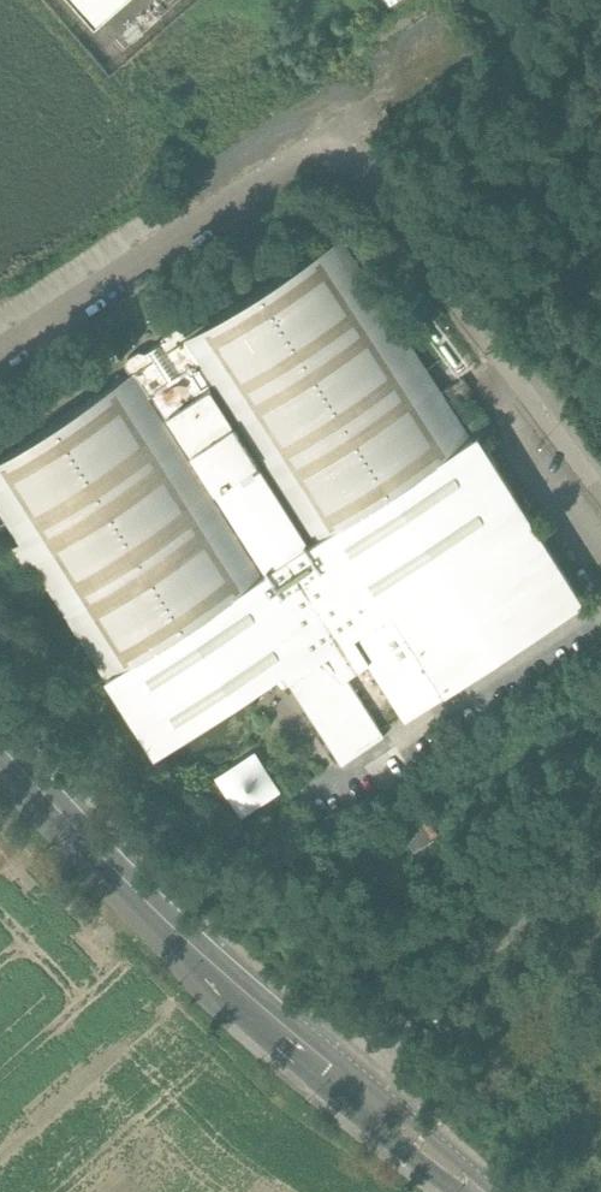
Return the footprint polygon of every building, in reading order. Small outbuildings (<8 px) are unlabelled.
[(88,27),(120,0),(65,0),(88,27)] [(180,340),(195,363),(186,369),(175,368),(166,374),(163,385),(154,390),(139,367),(0,457),(0,499),(25,538),(39,560),(110,670),(107,672),(157,749),(288,666),(344,754),(585,598),(479,432),(468,439),(338,238),(180,340)] [(25,538),(14,545),(28,568),(39,560),(25,538)]
